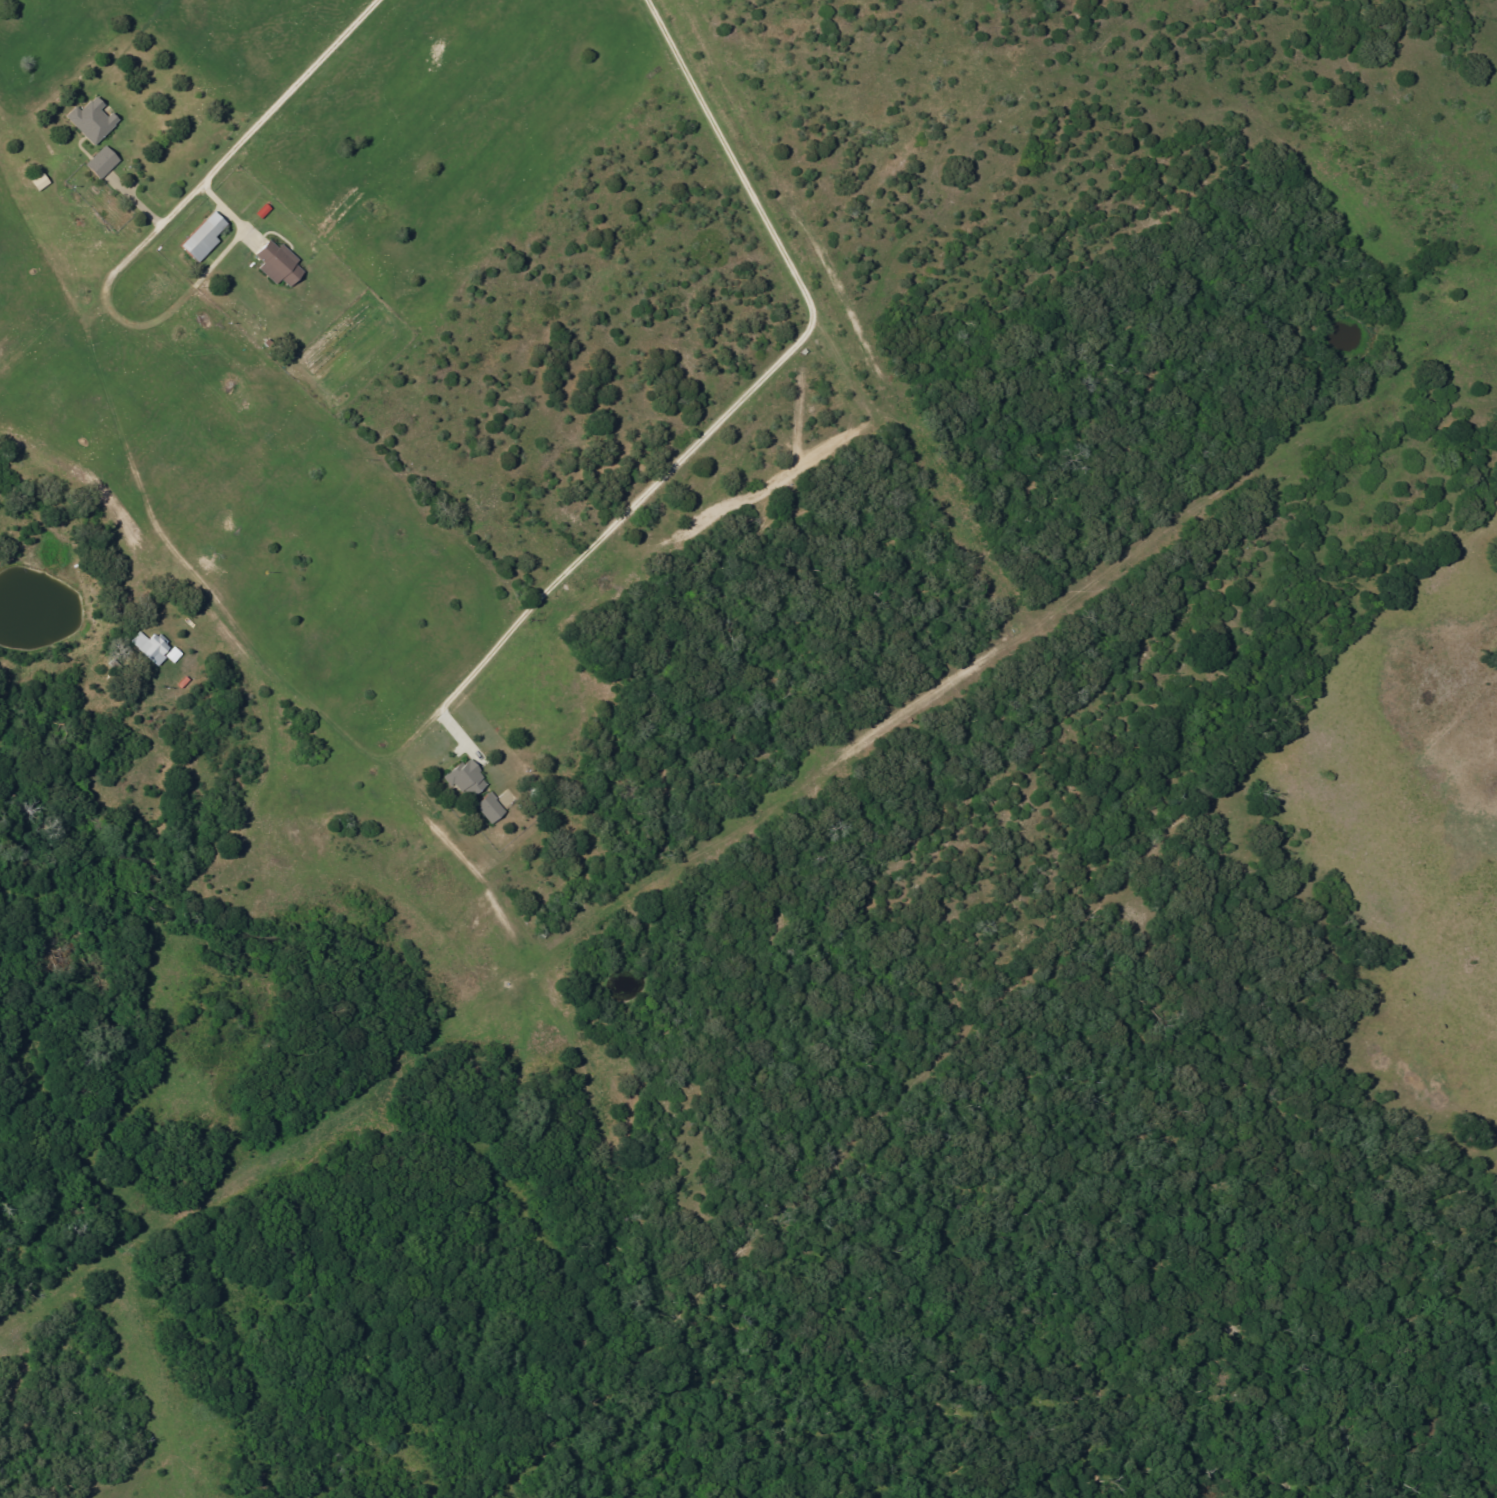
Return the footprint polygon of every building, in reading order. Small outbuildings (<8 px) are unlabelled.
[(77,107),(66,117),(95,147),(119,124),(104,108),(106,106),(97,96),(81,111),(77,107)] [(121,161),(106,146),(87,165),(101,180),(121,161)] [(228,224),(215,211),(182,246),(199,262),(220,241),(216,237),(228,224)] [(277,285),(282,279),(291,288),(307,270),(273,238),(256,255),(265,263),(260,269),(277,285)]
